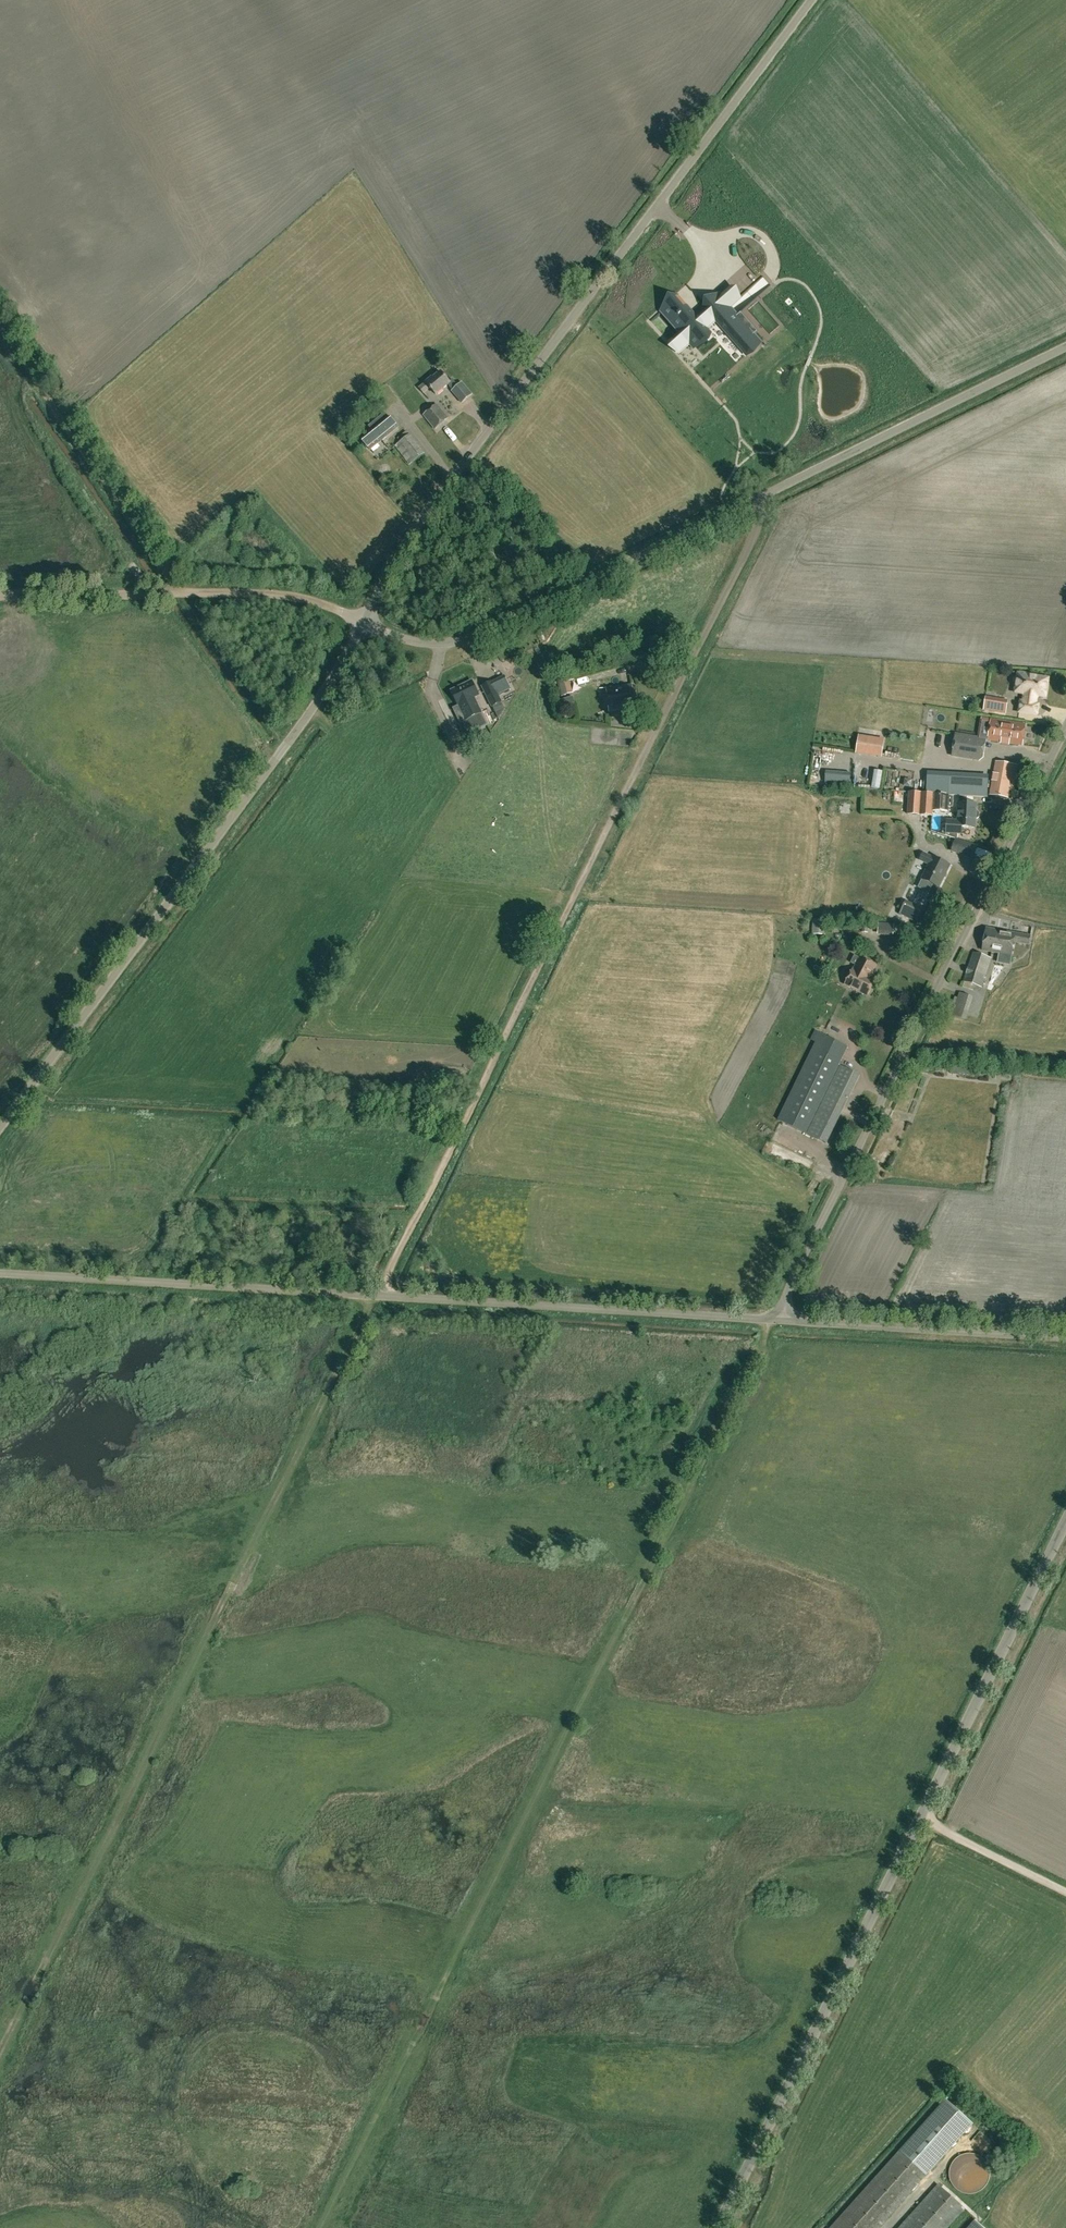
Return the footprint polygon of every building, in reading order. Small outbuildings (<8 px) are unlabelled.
[(707,331),(704,327),(714,319),(747,355),(759,344),(752,336),(757,332),(740,312),(735,317),(716,296),(704,307),(706,309),(696,318),(687,308),(683,312),(673,300),(662,309),(695,346),(705,337),(703,334),(707,331)] [(628,343),(630,339),(620,335),(613,350),(621,354),(624,348),(635,353),(638,348),(628,343)] [(645,342),(638,350),(644,356),(652,348),(645,342)] [(595,365),(610,376),(616,368),(600,358),(595,365)] [(627,371),(631,366),(621,358),(617,362),(627,371)] [(644,389),(649,384),(635,370),(630,374),(644,389)] [(462,383),(458,386),(452,379),(449,381),(441,371),(433,378),(432,377),(419,388),(423,393),(430,387),(436,394),(448,385),(453,390),(452,391),(462,402),(472,394),(462,383)] [(603,373),(599,376),(606,384),(610,380),(603,373)] [(617,400),(623,406),(639,391),(633,385),(617,400)] [(448,418),(437,403),(423,415),(435,429),(448,418)] [(370,450),(398,428),(389,417),(385,412),(368,426),(372,430),(362,439),(370,450)] [(411,464),(424,453),(410,434),(396,445),(411,464)] [(1035,703),(1036,695),(1045,697),(1048,678),(1027,675),(1027,673),(1019,672),(1019,673),(1018,673),(1016,688),(1020,688),(1019,692),(1025,693),(1024,701),(1021,701),(1019,712),(1037,715),(1039,704),(1035,703)] [(504,676),(492,682),(498,694),(510,688),(504,676)] [(557,682),(561,696),(573,693),(569,679),(557,682)] [(463,722),(469,734),(488,724),(483,713),(482,713),(475,697),(479,695),(472,681),(452,690),(459,705),(467,720),(463,722)] [(492,706),(501,701),(498,694),(492,682),(483,686),(492,706)] [(609,711),(635,708),(632,684),(606,688),(609,711)] [(1000,699),(999,699),(999,703),(985,701),(984,708),(1006,712),(1008,701),(1000,699)] [(495,706),(485,710),(490,724),(500,721),(495,706)] [(1023,745),(1026,724),(991,718),(988,739),(1023,745)] [(988,739),(977,737),(956,734),(952,755),(985,760),(988,739)] [(857,752),(870,754),(873,739),(859,736),(857,752)] [(1014,791),(1018,766),(996,762),(990,795),(1007,798),(1009,790),(1014,791)] [(949,794),(987,796),(988,780),(949,778),(948,794),(949,794)] [(949,794),(948,794),(909,792),(908,814),(932,815),(932,810),(948,811),(949,794)] [(976,811),(977,804),(959,802),(958,821),(947,820),(946,832),(962,833),(962,827),(975,828),(976,818),(977,818),(979,817),(979,813),(978,811),(976,811)] [(973,858),(977,846),(955,838),(951,850),(973,858)] [(919,888),(929,893),(933,884),(939,887),(949,865),(933,857),(932,858),(923,853),(920,860),(929,864),(922,879),(923,879),(919,888)] [(900,914),(916,922),(922,910),(905,902),(900,914)] [(825,920),(814,920),(813,933),(824,934),(825,920)] [(1029,944),(1030,935),(986,927),(982,950),(1011,955),(1014,941),(1029,944)] [(981,987),(991,957),(973,951),(964,981),(981,987)] [(867,995),(875,980),(870,978),(876,965),(860,957),(860,958),(854,955),(850,962),(856,965),(854,969),(853,969),(845,984),(867,995)] [(1008,965),(1008,956),(1000,956),(1000,965),(1008,965)] [(778,1119),(806,1133),(827,1143),(860,1074),(839,1064),(842,1058),(829,1052),(835,1040),(820,1033),(778,1119)] [(996,1062),(995,1068),(1008,1070),(1009,1064),(996,1062)] [(971,1067),(951,1065),(950,1073),(971,1075),(971,1067)] [(777,1146),(774,1153),(784,1157),(787,1150),(777,1146)] [(830,2227),(878,2227),(972,2123),(945,2099),(830,2227)] [(989,2179),(990,2173),(989,2167),(987,2162),(983,2158),(978,2155),(972,2153),(966,2153),(961,2155),(956,2158),(952,2162),(950,2167),(949,2173),(950,2179),(952,2184),(956,2189),(961,2192),(966,2194),(972,2194),(978,2192),(983,2189),(987,2184),(989,2179)] [(899,2227),(947,2227),(965,2208),(938,2184),(899,2227)] [(975,2220),(968,2227),(985,2227),(975,2220)]
